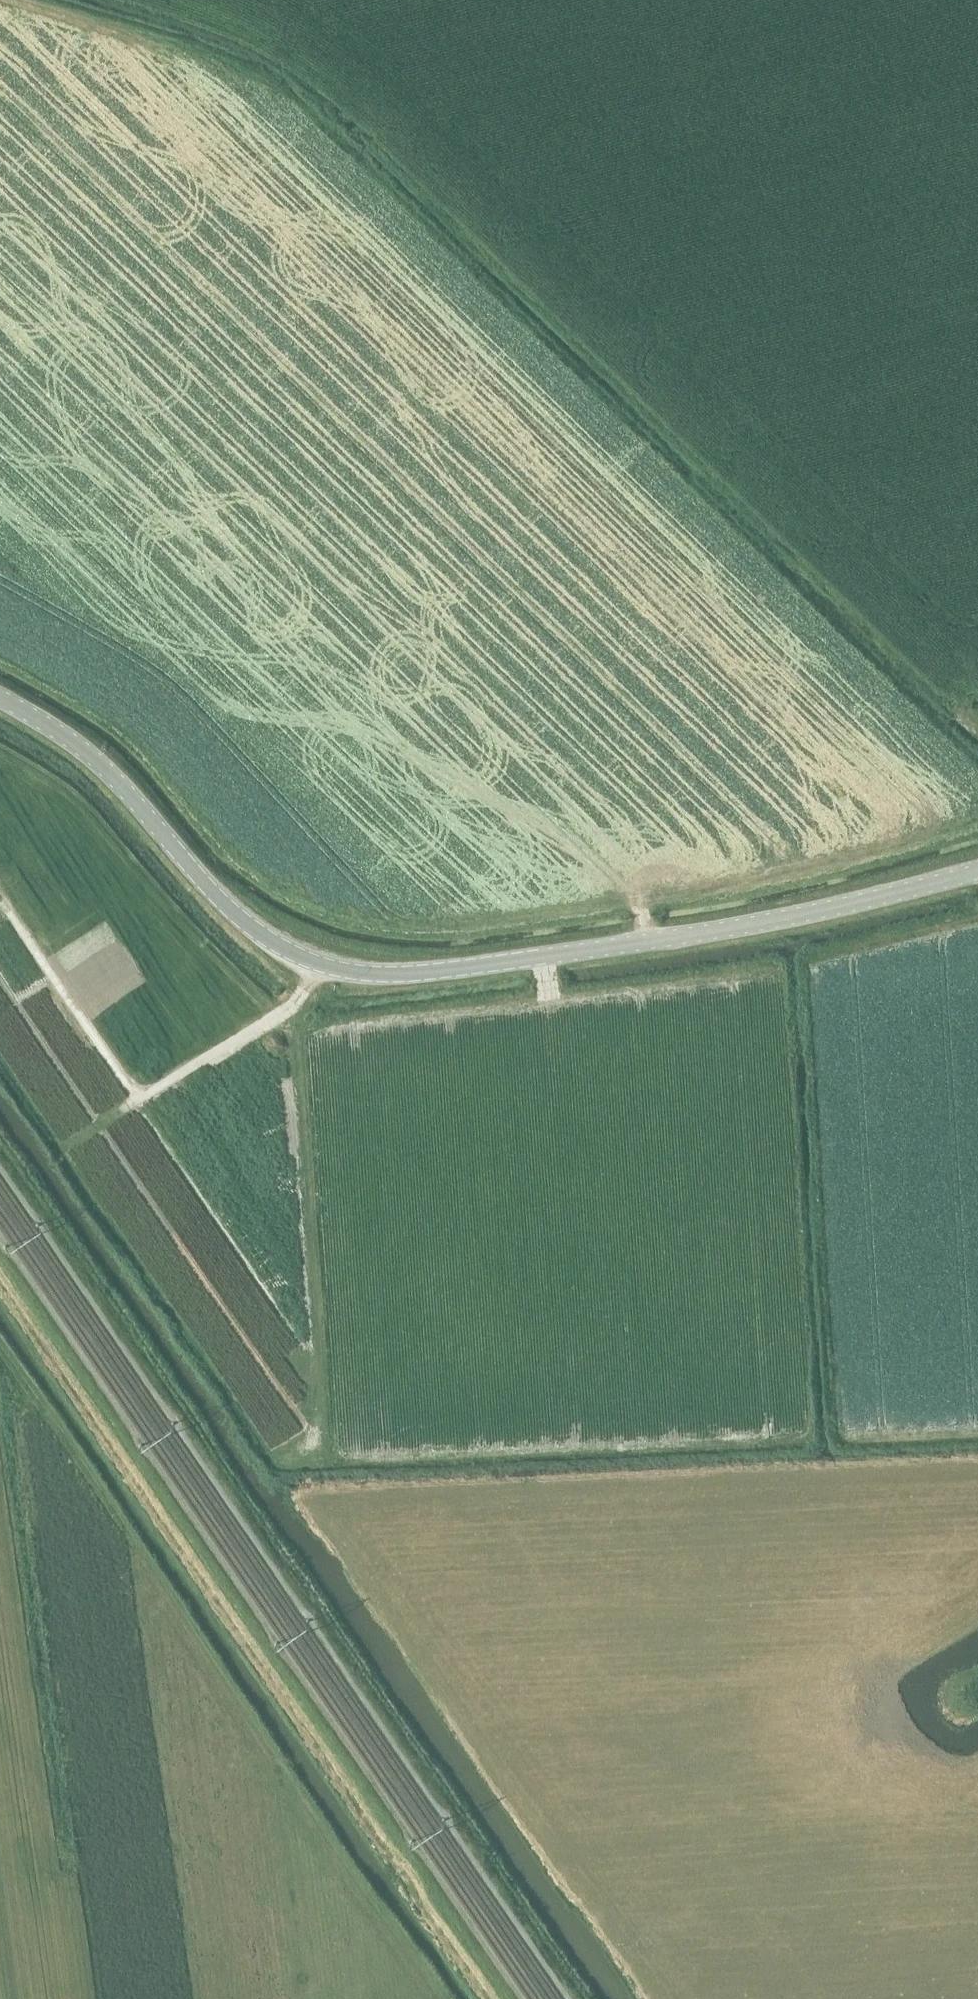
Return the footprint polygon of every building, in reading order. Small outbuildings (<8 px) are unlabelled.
[(564,966),(566,978),(581,975),(579,963),(564,966)]
